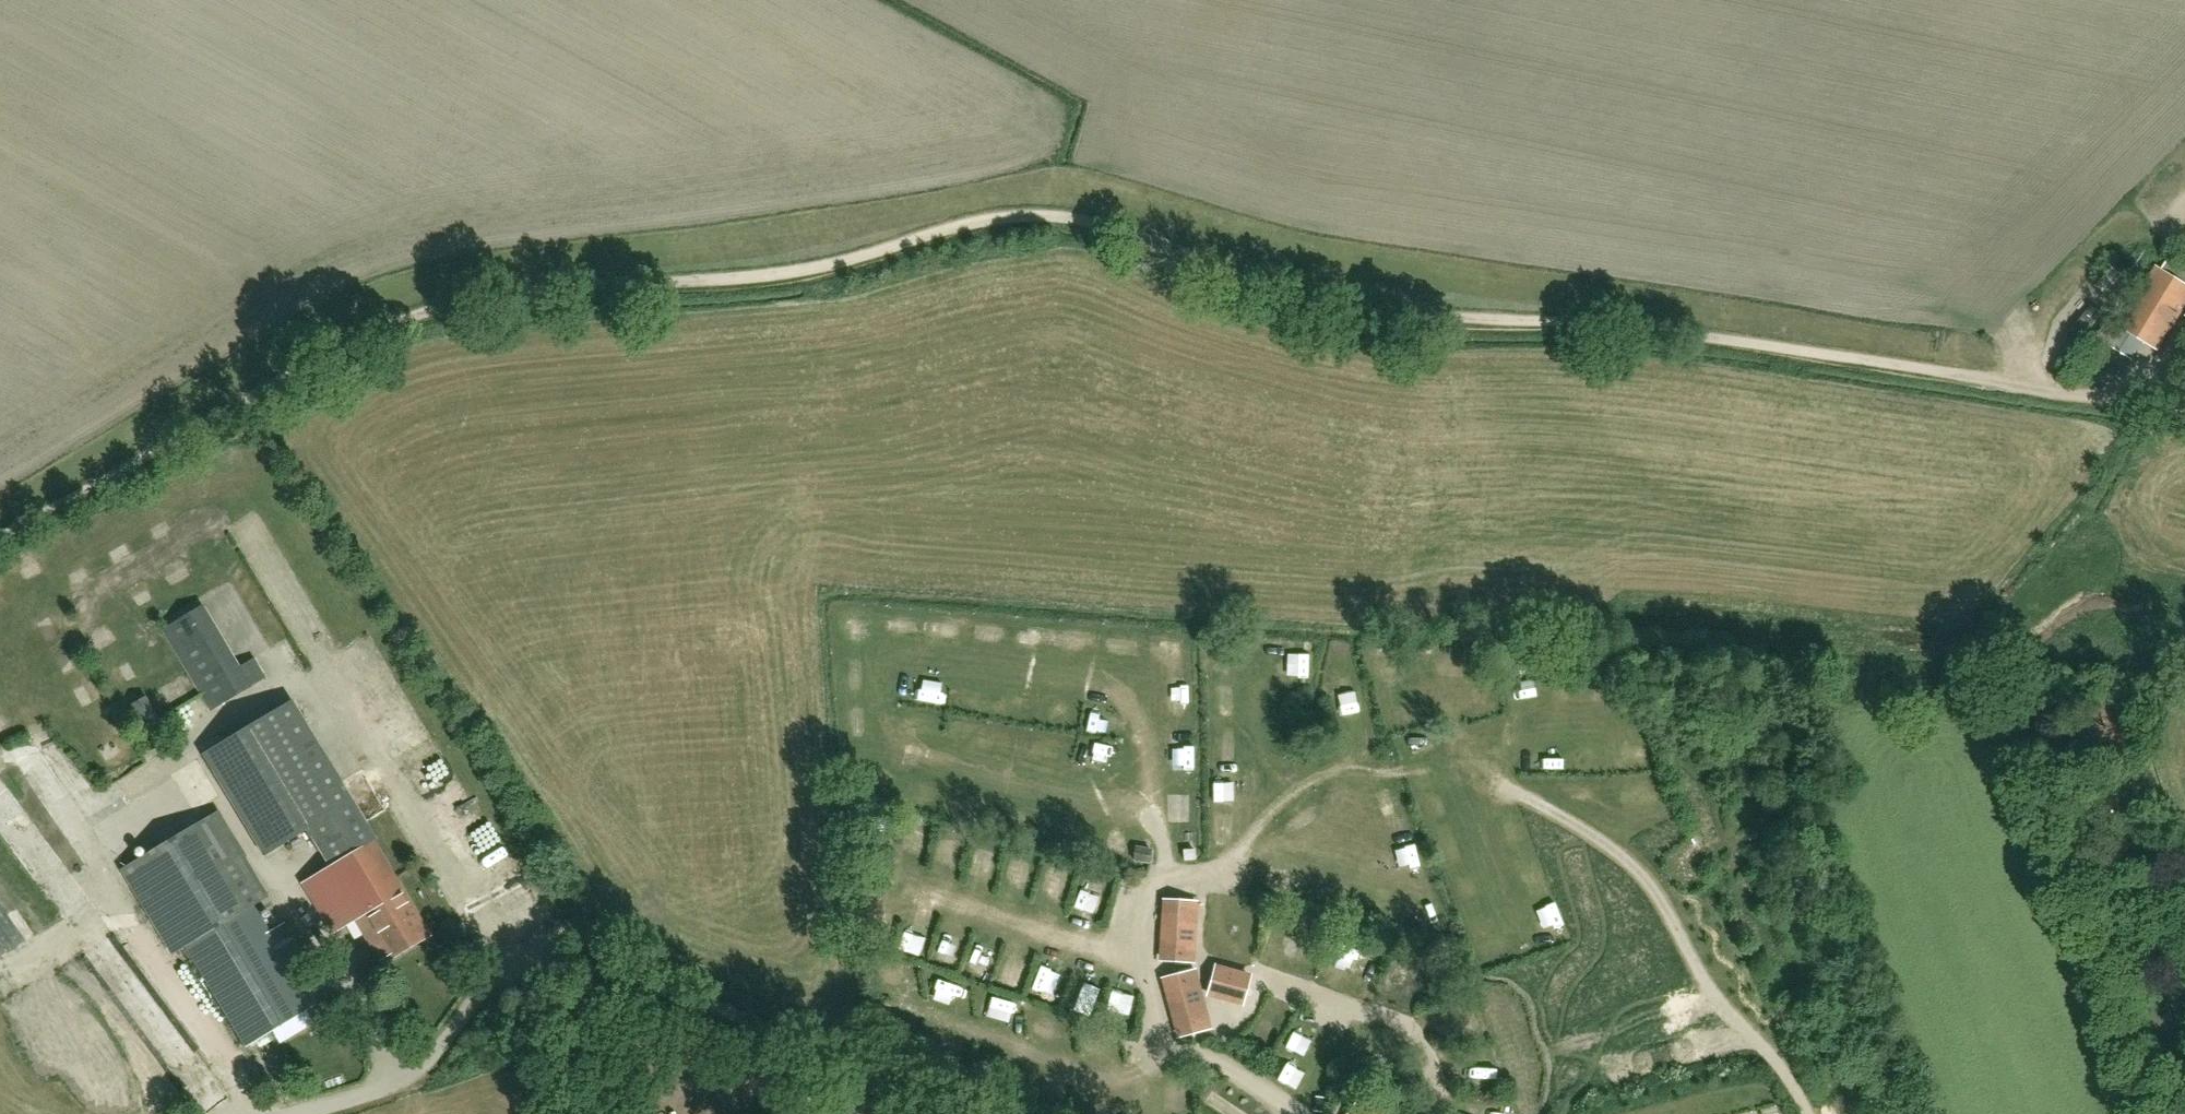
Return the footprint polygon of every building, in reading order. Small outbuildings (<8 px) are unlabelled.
[(2054,217),(2046,225),(2063,240),(2070,232),(2054,217)] [(2157,267),(2120,327),(2158,350),(2184,306),(2184,284),(2157,267)] [(38,616),(47,634),(58,628),(48,611),(38,616)] [(163,634),(210,714),(265,682),(254,662),(239,671),(203,611),(163,634)] [(115,684),(125,679),(115,659),(105,664),(115,684)] [(171,739),(145,696),(124,709),(150,752),(171,739)] [(414,699),(399,706),(406,719),(420,712),(414,699)] [(429,936),(373,841),(289,704),(204,754),(265,856),(314,826),(336,863),(304,881),(334,932),(357,918),(364,914),(371,926),(363,930),(380,959),(388,955),(391,959),(429,936)] [(482,843),(506,834),(495,804),(471,813),(482,843)] [(269,931),(252,903),(268,894),(246,858),(248,857),(220,810),(120,870),(170,953),(187,943),(249,1045),(314,1005),(297,977),(312,967),(285,922),(269,931)] [(1029,875),(1032,852),(1009,849),(1005,872),(1029,875)] [(1068,879),(1069,867),(1048,865),(1047,877),(1068,879)] [(1083,895),(1102,900),(1109,872),(1090,867),(1083,895)] [(1166,901),(1163,955),(1192,957),(1195,903),(1166,901)] [(939,949),(960,955),(965,937),(944,931),(939,949)] [(1005,957),(999,975),(1018,981),(1024,963),(1005,957)] [(1214,966),(1207,991),(1242,1000),(1249,975),(1214,966)] [(1192,967),(1164,974),(1180,1035),(1208,1028),(1192,967)] [(1105,1006),(1125,1012),(1132,990),(1112,984),(1105,1006)] [(856,1104),(824,1113),(859,1113),(856,1104)]
